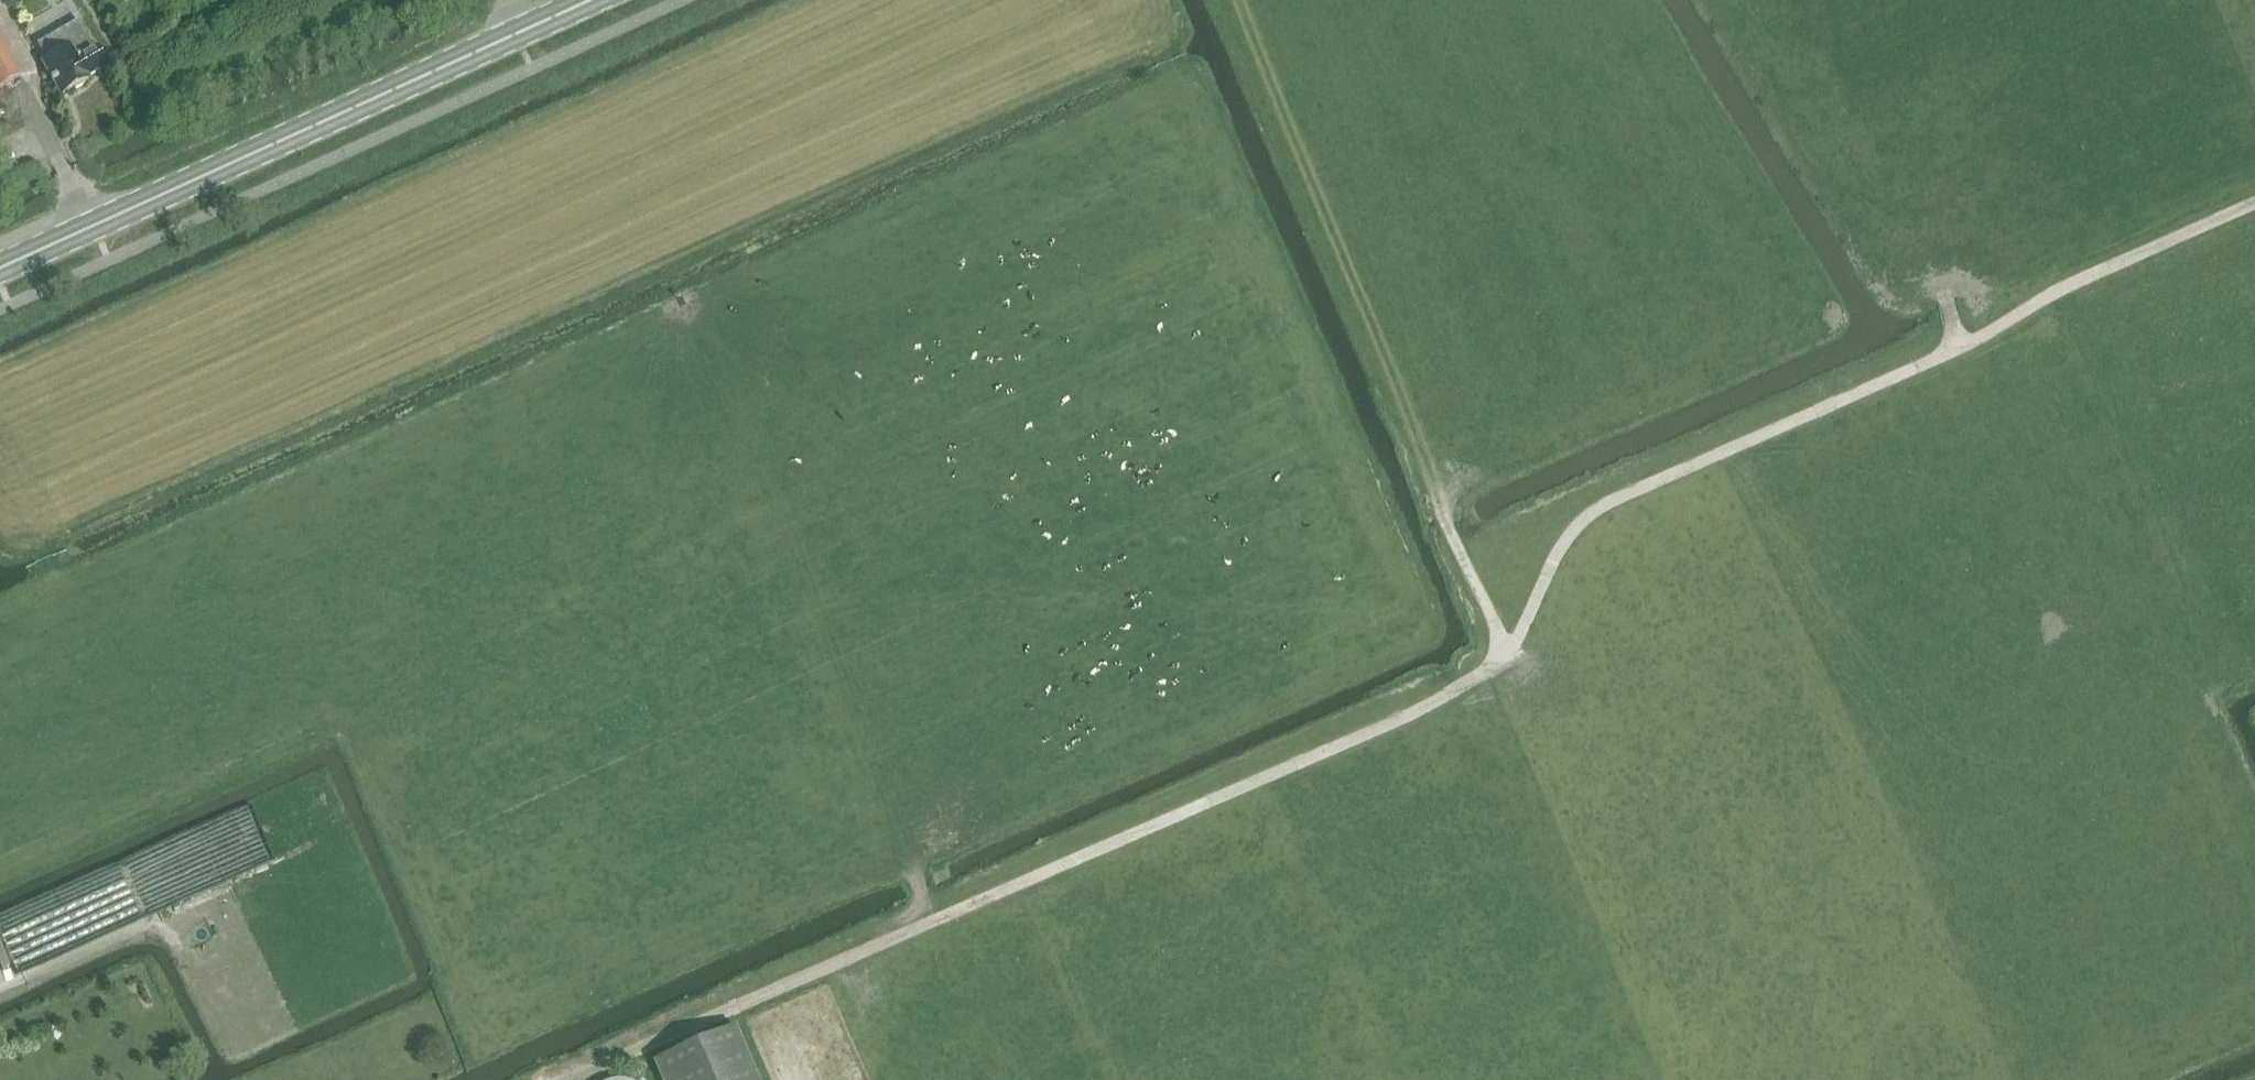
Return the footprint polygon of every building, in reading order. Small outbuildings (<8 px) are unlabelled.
[(42,64),(60,95),(74,88),(75,91),(85,85),(84,82),(89,79),(88,78),(107,66),(96,47),(94,49),(78,21),(37,45),(46,61),(42,64)] [(713,1035),(654,1061),(662,1079),(759,1079),(735,1025),(713,1035)]
